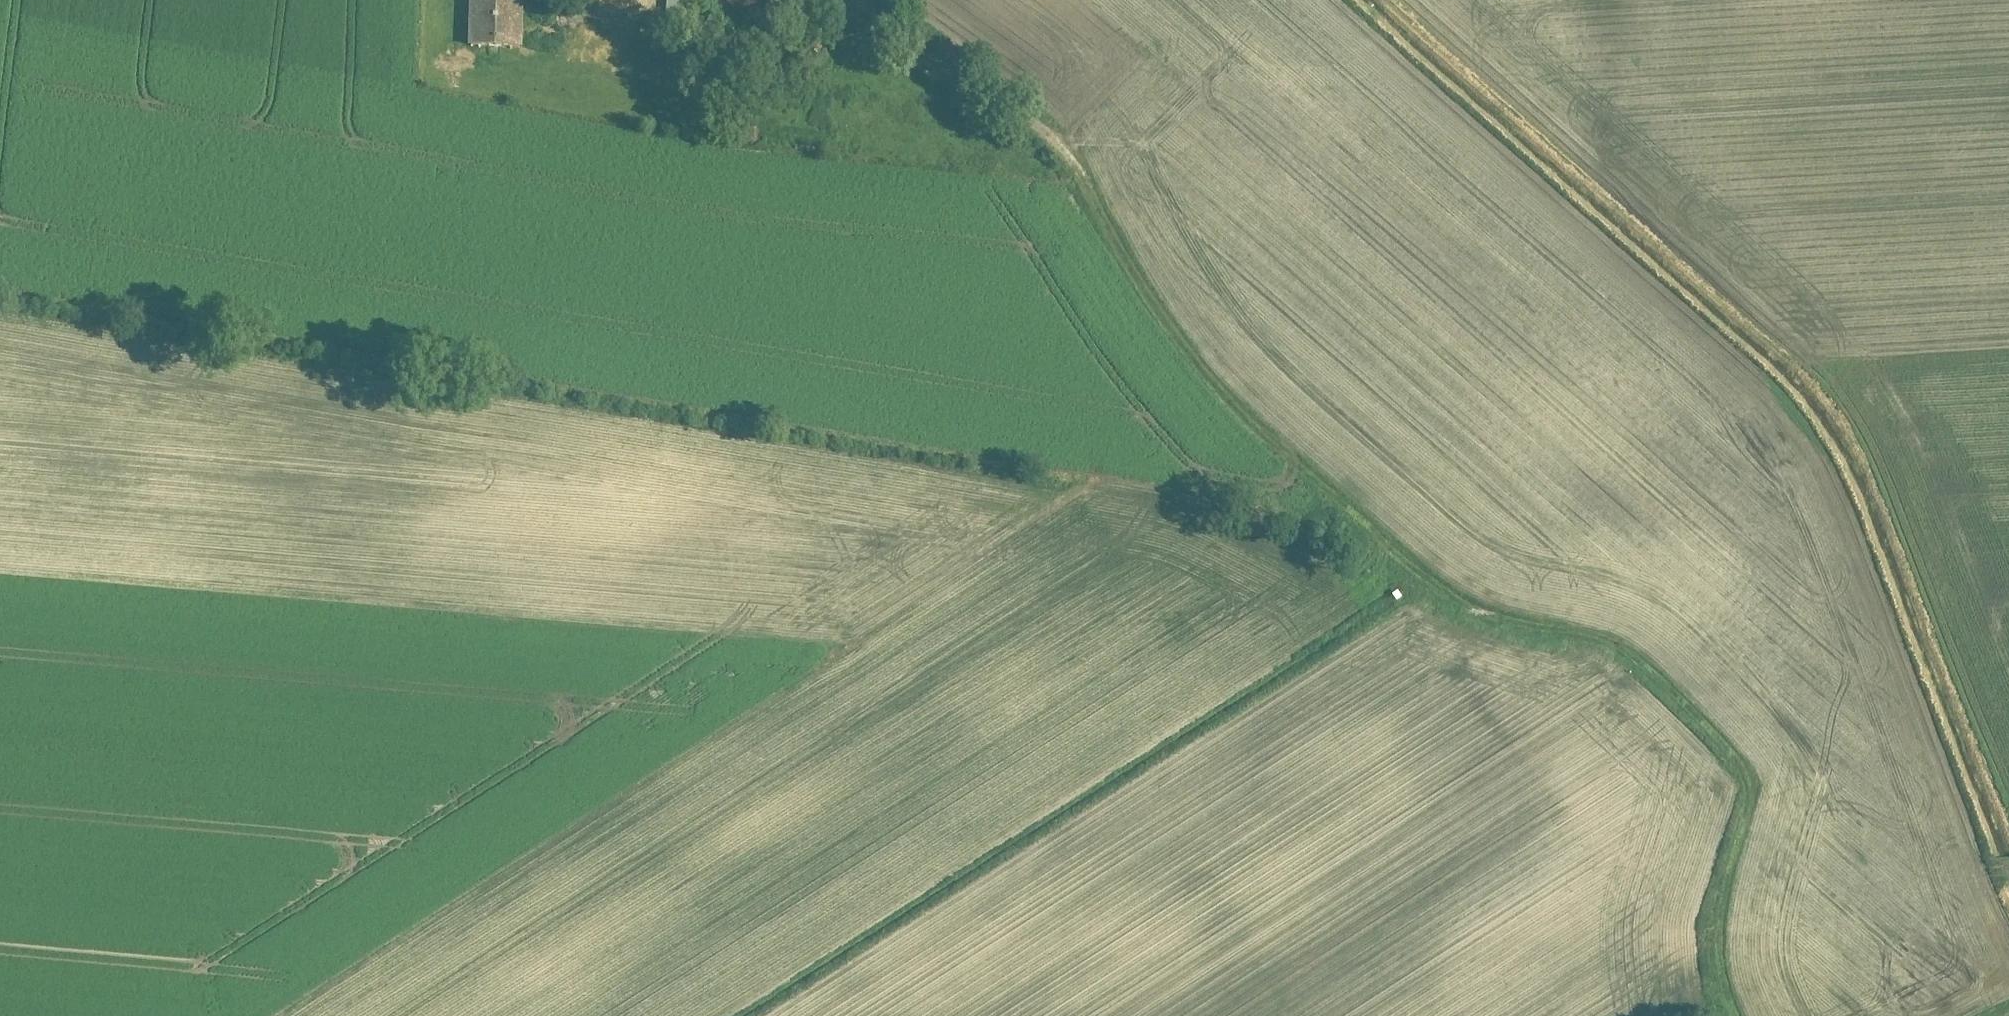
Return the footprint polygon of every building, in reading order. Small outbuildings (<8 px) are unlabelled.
[(467,50),(518,50),(518,0),(467,0),(467,50)] [(662,26),(688,28),(691,0),(665,0),(662,26)] [(749,17),(763,0),(728,0),(749,17)]
